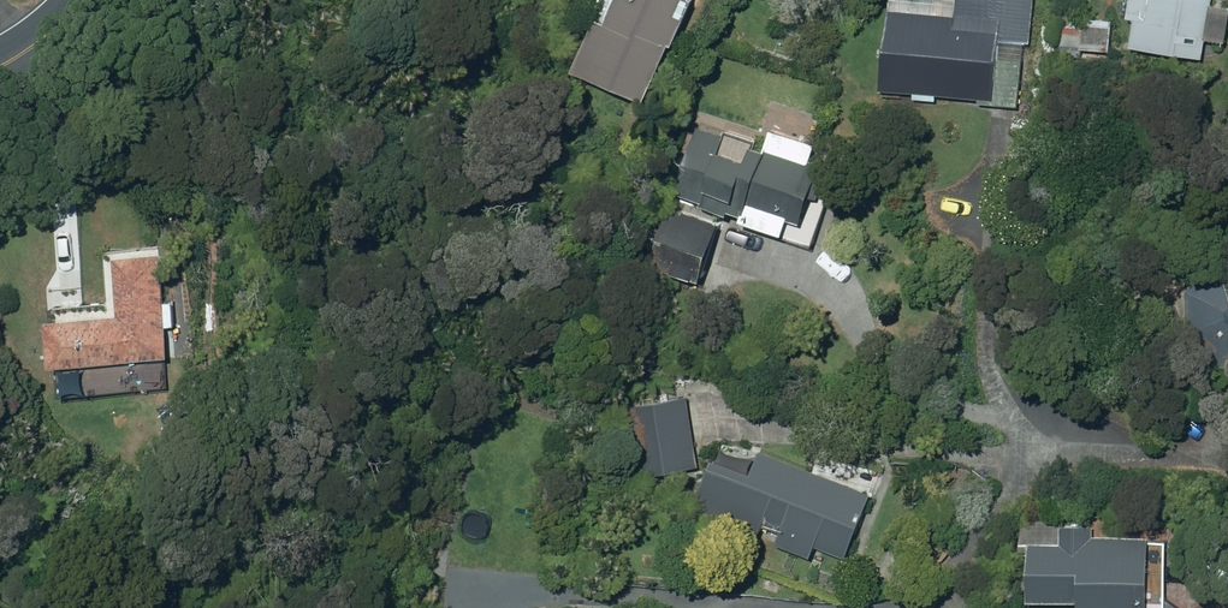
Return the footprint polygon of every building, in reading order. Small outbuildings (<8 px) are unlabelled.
[(640,99),(666,43),(669,44),(690,0),(613,0),(602,24),(592,20),(570,68),(640,99)] [(1016,107),(1020,59),(998,56),(1000,41),(1029,44),(1033,0),(934,0),(933,14),(884,11),(876,90),(975,98),(974,105),(1016,107)] [(1203,57),(1206,39),(1227,42),(1227,32),(1227,7),(1212,4),(1212,0),(1124,0),(1121,17),(1133,19),(1129,45),(1203,57)] [(1056,55),(1079,57),(1080,50),(1109,52),(1111,20),(1080,18),(1079,26),(1059,25),(1056,55)] [(739,220),(784,234),(789,218),(803,223),(822,165),(807,160),(812,145),(766,130),(760,149),(751,146),(753,139),(722,130),(720,136),(693,128),(670,197),(711,211),(712,206),(741,215),(739,220)] [(652,267),(702,281),(718,223),(667,210),(652,267)] [(173,303),(161,303),(159,254),(112,258),(116,316),(45,321),(47,366),(165,358),(163,327),(174,327),(173,303)] [(1205,298),(1204,336),(1227,360),(1227,276),(1205,298)] [(630,407),(643,477),(699,467),(686,396),(630,407)] [(526,538),(530,523),(525,521),(543,450),(463,430),(433,547),(513,567),(521,537),(526,538)] [(774,543),(808,557),(814,545),(842,557),(867,493),(757,450),(748,474),(711,460),(694,500),(722,511),(718,523),(755,538),(761,523),(779,531),(774,543)] [(1147,590),(1148,536),(1092,536),(1092,527),(1058,526),(1059,545),(1024,544),(1025,602),(1076,601),(1076,607),(1176,607),(1147,590)]
